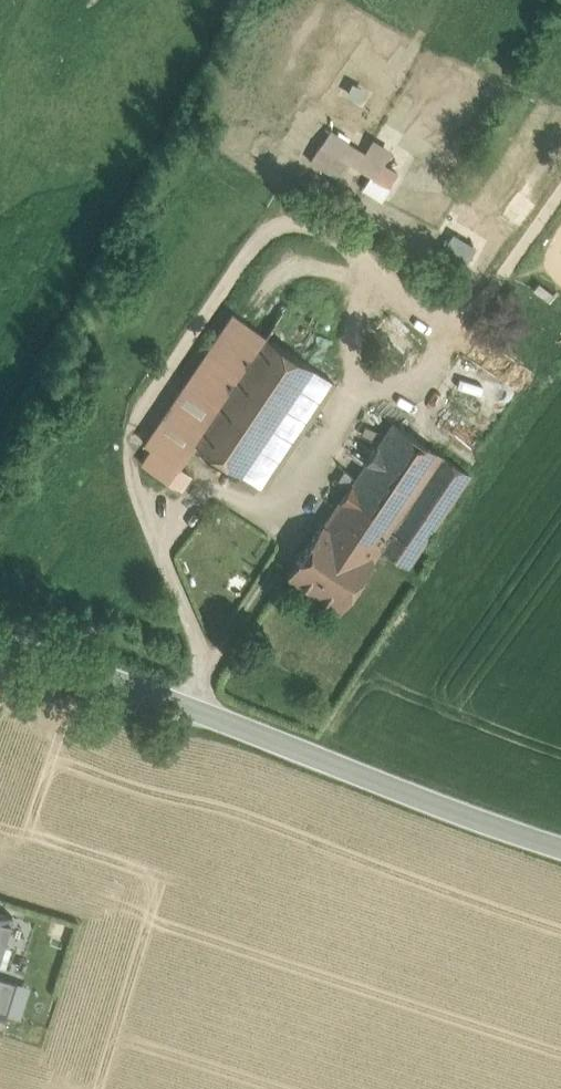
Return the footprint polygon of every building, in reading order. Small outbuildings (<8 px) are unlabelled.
[(337,168),(336,129),(319,129),(319,168),(337,168)] [(341,138),(332,156),(389,185),(397,170),(382,162),(390,147),(368,136),(362,148),(341,138)] [(448,233),(440,257),(466,266),(475,242),(448,233)] [(301,281),(283,307),(265,334),(295,355),(331,302),(301,281)] [(401,356),(416,339),(380,308),(365,325),(401,356)] [(265,334),(233,313),(191,374),(223,396),(265,334)] [(223,396),(193,440),(194,440),(241,472),(251,457),(270,430),(281,413),(312,367),(295,355),(265,334),(223,396)] [(312,367),(281,413),(302,428),(333,382),(312,367)] [(191,374),(144,443),(154,449),(178,465),(194,440),(193,440),(223,396),(191,374)] [(377,409),(340,464),(346,469),(357,476),(394,420),(377,409)] [(302,428),(281,413),(270,430),(291,444),(302,428)] [(348,489),(333,512),(383,545),(444,454),(394,420),(357,476),(348,489)] [(291,444),(270,430),(251,457),(273,471),(291,444)] [(178,465),(154,449),(143,465),(167,481),(178,465)] [(444,454),(383,545),(408,562),(470,471),(444,454)] [(273,471),(251,457),(241,472),(263,486),(273,471)] [(346,469),(337,481),(348,489),(357,476),(346,469)] [(383,545),(333,512),(325,523),(323,522),(289,574),(340,608),(383,545)] [(0,912),(0,955),(12,916),(0,912)] [(0,977),(0,1012),(7,1014),(17,982),(0,977)]
